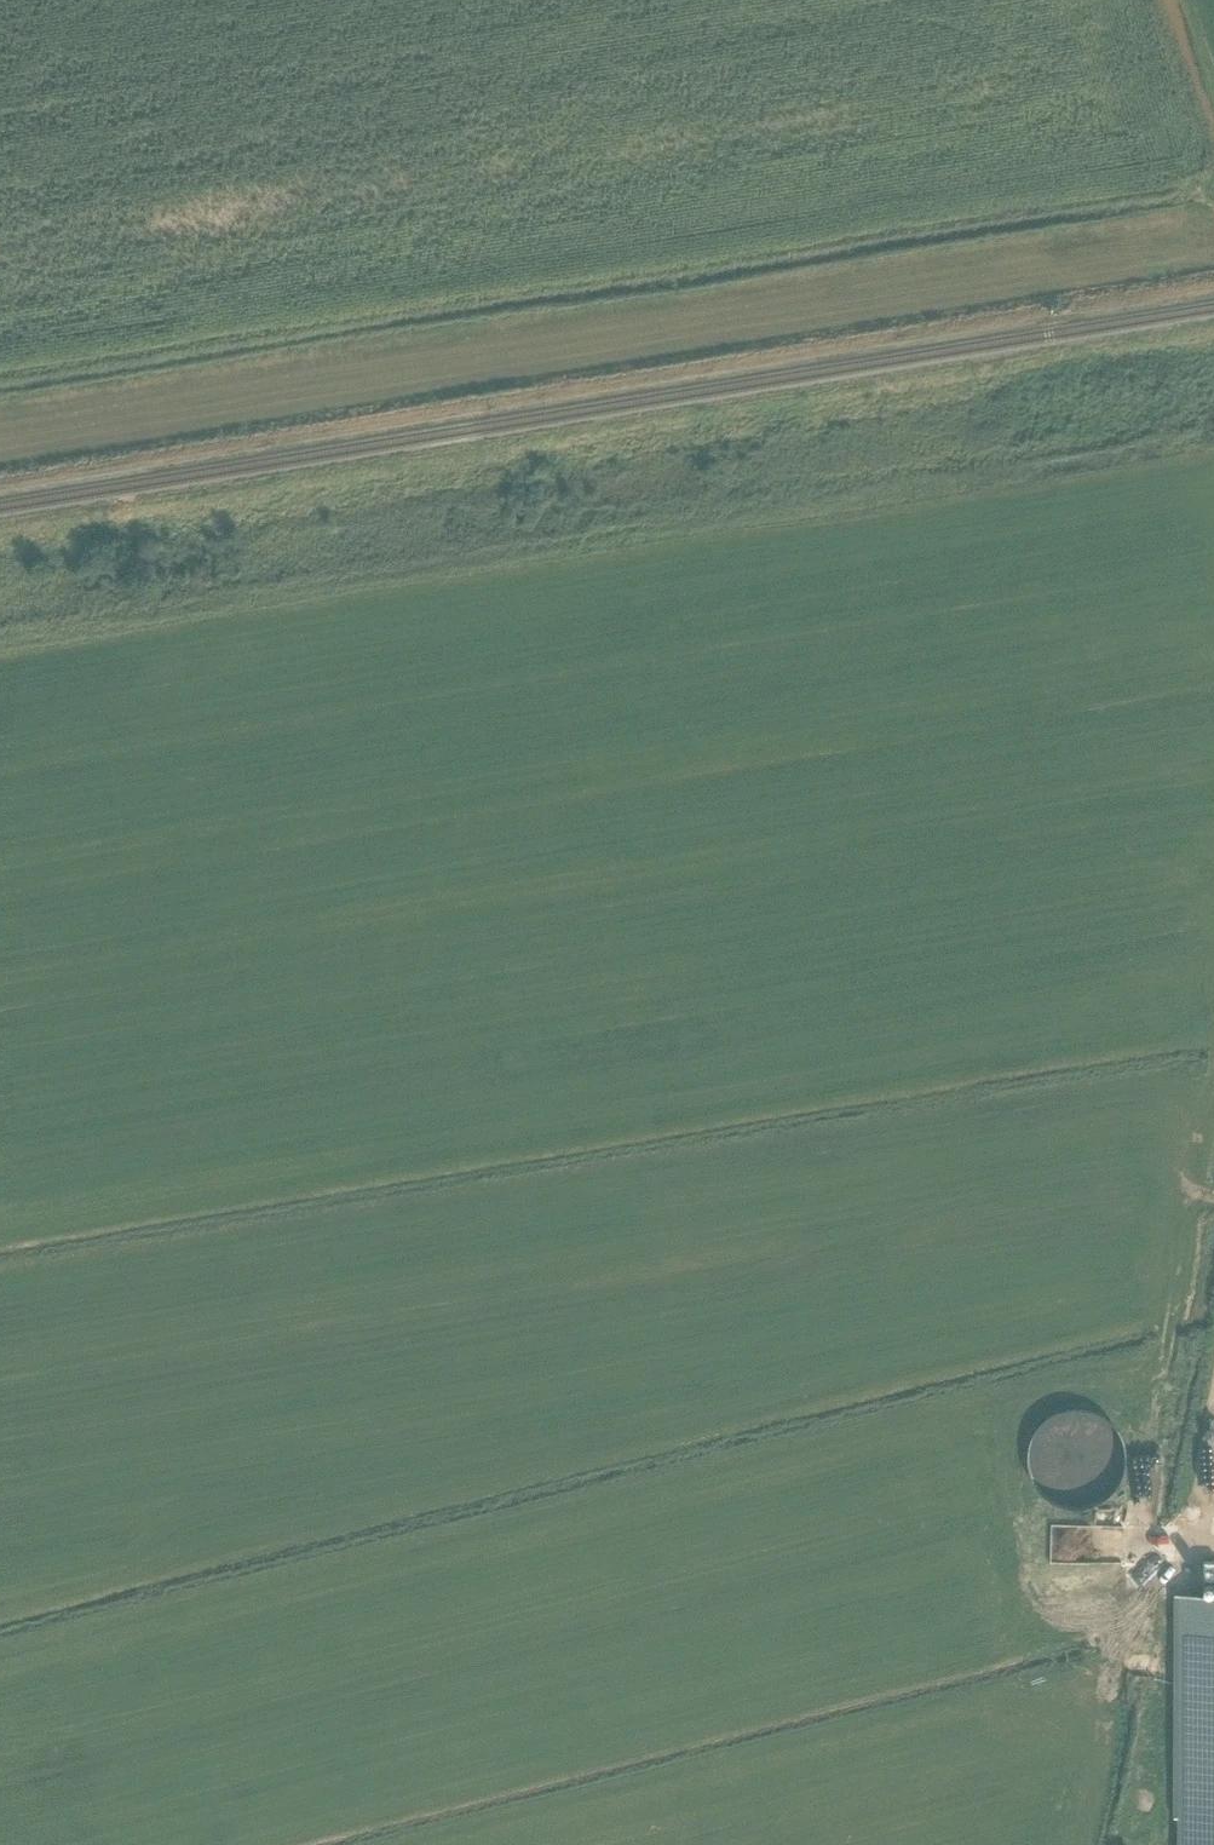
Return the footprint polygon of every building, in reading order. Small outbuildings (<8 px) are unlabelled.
[(1178,1596),(1178,1683),(1179,1683),(1179,1844),(1213,1844),(1213,1596),(1178,1596)]
